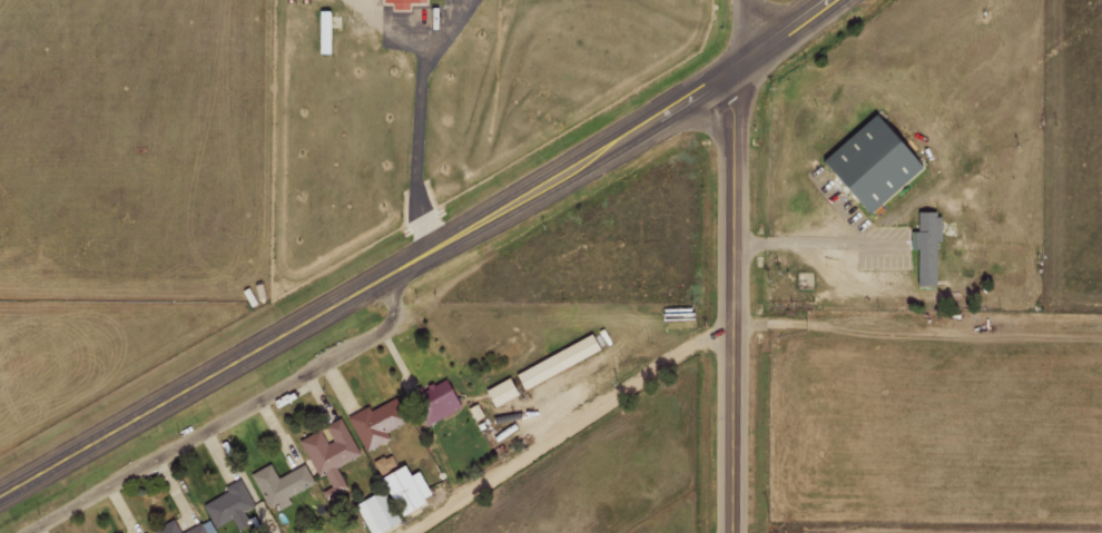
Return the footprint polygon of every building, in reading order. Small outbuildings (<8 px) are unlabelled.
[(397,1),(397,9),(412,9),(413,2),(430,2),(430,0),(387,0),(387,1),(397,1)] [(334,9),(323,9),(322,37),(325,37),(325,42),(333,42),(334,9)] [(823,160),(876,113),(921,165),(867,211),(823,160)] [(917,210),(918,284),(938,284),(937,210),(917,210)] [(515,375),(523,391),(599,349),(591,335),(515,375)] [(429,425),(465,406),(449,376),(413,395),(429,425)] [(488,391),(496,406),(520,394),(511,377),(488,391)] [(350,416),(368,451),(392,438),(390,433),(412,421),(398,397),(373,410),(371,405),(350,416)] [(301,440),(319,476),(326,472),(336,492),(348,486),(338,466),(361,454),(343,418),(324,427),(325,428),(301,440)] [(382,474),(399,464),(392,453),(376,462),(382,474)] [(253,474),(270,507),(316,483),(306,464),(280,477),(272,463),(253,474)] [(424,470),(415,474),(411,466),(387,476),(403,514),(436,500),(424,470)] [(205,504),(217,527),(234,518),(240,529),(252,522),(246,511),(256,506),(241,478),(226,486),(229,491),(205,504)] [(403,522),(386,489),(358,504),(373,532),(382,532),(403,522)] [(211,519),(183,532),(176,519),(156,528),(158,532),(218,532),(211,519)]
